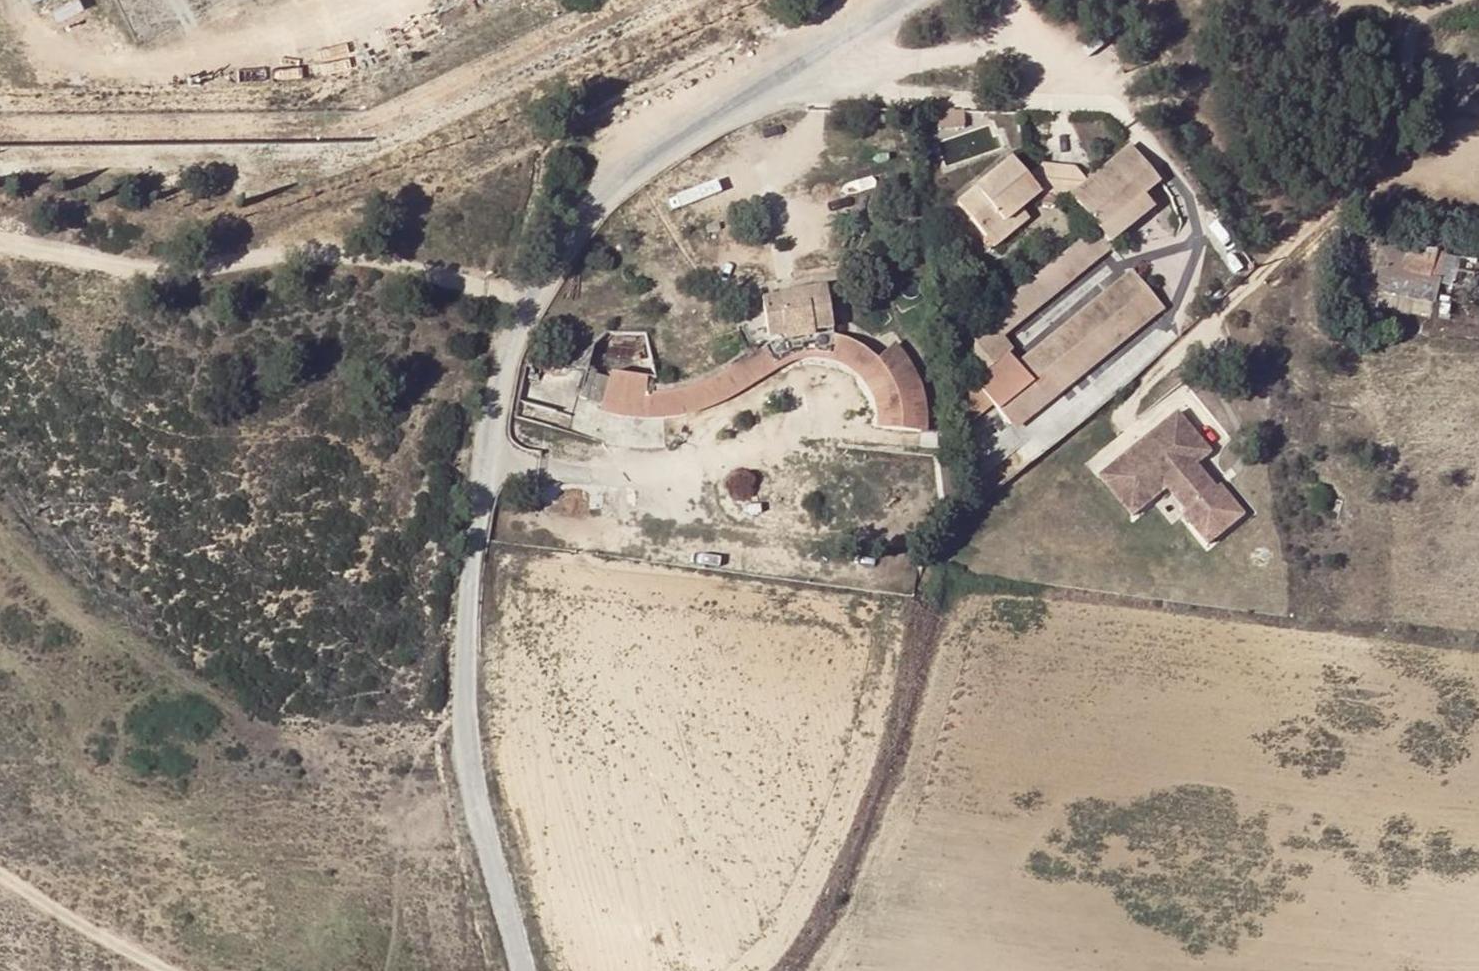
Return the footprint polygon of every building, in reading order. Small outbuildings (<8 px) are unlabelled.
[(1011,156),(958,201),(996,247),(1030,218),(1024,211),(1044,194),(1071,195),(1096,226),(979,326),(973,378),(1018,429),(1163,307),(1135,272),(1022,365),(999,337),(1156,207),(1146,194),(1159,182),(1128,147),(1088,179),(1077,166),(1042,165),(1027,176),(1011,156)] [(915,202),(901,204),(902,217),(917,215),(915,202)] [(1441,253),(1415,245),(1407,273),(1432,281),(1441,253)] [(798,292),(774,296),(789,332),(833,326),(827,283),(798,287),(798,292)] [(789,332),(774,296),(765,298),(771,335),(789,332)] [(797,334),(790,335),(796,351),(800,350),(804,349),(814,349),(820,350),(830,351),(838,354),(846,356),(853,360),(865,346),(859,341),(851,338),(843,336),(829,333),(822,332),(806,332),(797,334)] [(752,353),(743,359),(760,371),(764,368),(769,365),(776,360),(788,354),(796,351),(790,335),(786,336),(783,338),(777,340),(772,343),(767,345),(752,353)] [(867,371),(879,358),(872,351),(865,346),(853,360),(858,363),(867,371)] [(880,393),(912,373),(892,348),(879,358),(867,371),(872,379),(880,393)] [(760,371),(743,359),(737,363),(727,370),(719,374),(709,379),(686,387),(649,392),(706,402),(733,389),(742,384),(751,376),(760,371)] [(594,369),(589,381),(649,392),(648,377),(594,369)] [(916,382),(912,373),(880,393),(882,398),(884,406),(887,415),(888,426),(924,429),(924,415),(923,405),(921,394),(916,382)] [(649,392),(589,381),(584,395),(602,406),(618,410),(645,413),(661,411),(674,410),(687,407),(706,402),(649,392)] [(1180,412),(1102,479),(1135,518),(1170,489),(1190,513),(1186,517),(1211,545),(1248,514),(1223,485),(1219,488),(1199,464),(1214,452),(1180,412)]
